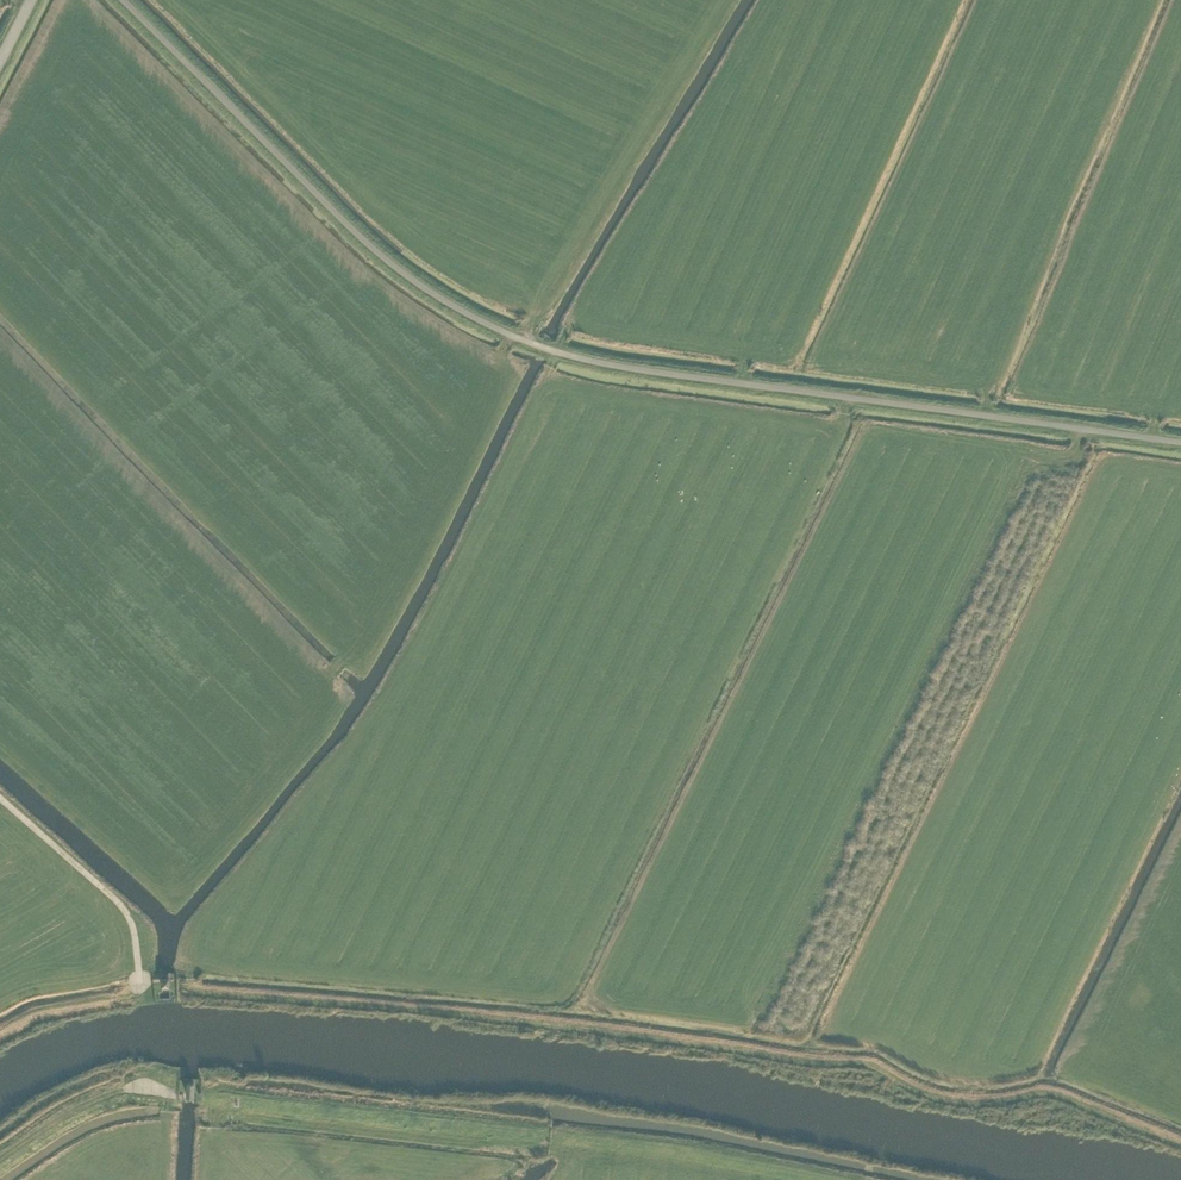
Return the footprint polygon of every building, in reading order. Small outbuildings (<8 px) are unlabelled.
[(162,977),(162,986),(170,985),(170,977),(162,977)]
